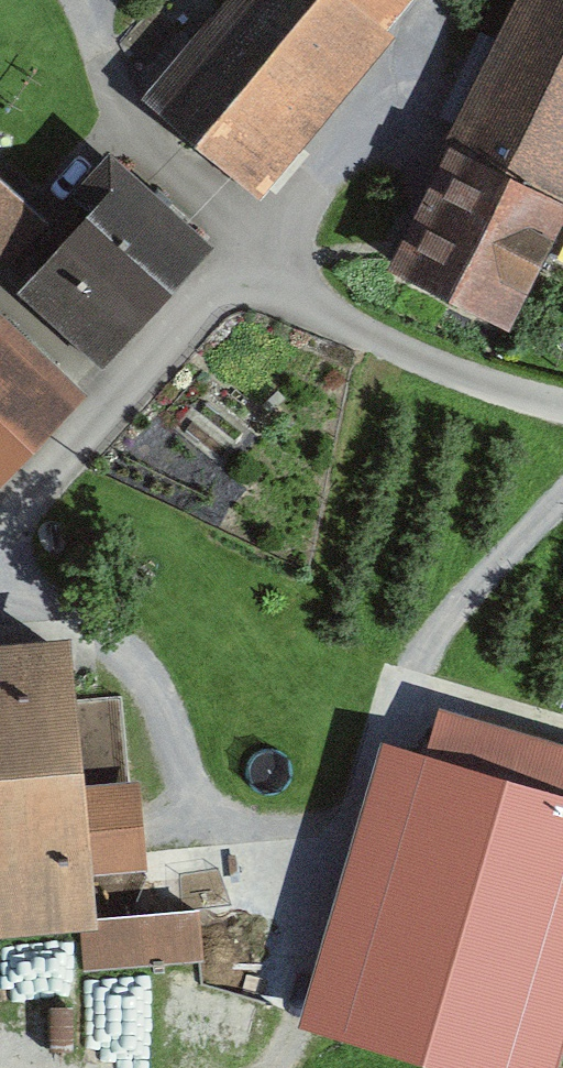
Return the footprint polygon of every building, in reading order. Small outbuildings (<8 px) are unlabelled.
[(413,0),(231,0),(154,96),(280,196),(408,35),(393,24),(413,0)] [(419,270),(545,331),(562,291),(562,0),(547,0),(419,270)] [(64,216),(3,158),(0,161),(0,246),(19,264),(64,216)] [(121,363),(230,236),(139,158),(30,284),(121,363)] [(107,386),(0,285),(0,490),(4,494),(107,386)] [(6,944),(130,934),(106,637),(0,645),(0,899),(2,899),(6,944)] [(385,773),(312,1036),(426,1067),(547,1067),(562,1010),(562,823),(385,773)] [(201,998),(265,1007),(275,933),(211,925),(201,998)]
